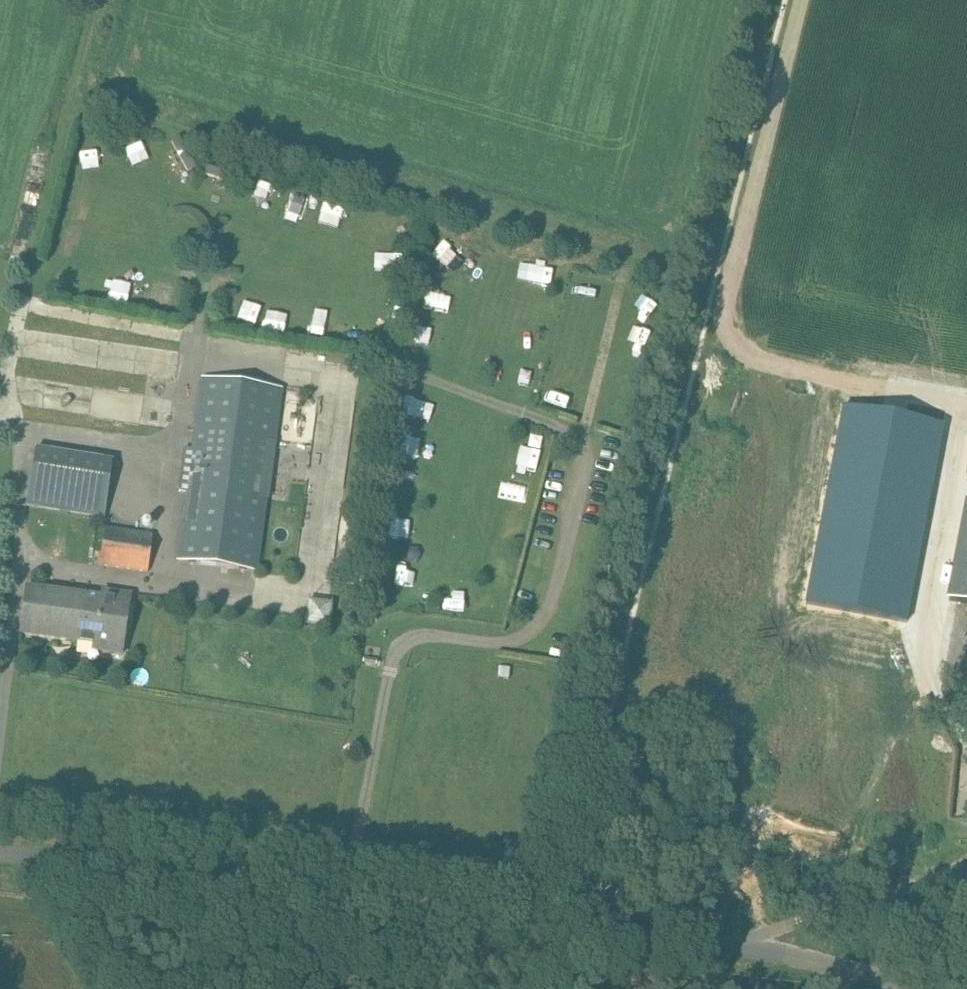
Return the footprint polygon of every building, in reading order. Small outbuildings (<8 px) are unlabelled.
[(84,155),(92,172),(108,164),(100,147),(84,155)] [(241,301),(238,317),(257,321),(260,305),(241,301)] [(258,571),(282,390),(202,379),(178,560),(258,571)] [(945,427),(843,408),(805,604),(908,623),(945,427)] [(105,518),(114,462),(36,450),(27,506),(105,518)] [(966,500),(947,600),(966,604),(966,500)] [(148,573),(154,535),(106,528),(100,566),(148,573)] [(27,587),(24,615),(21,635),(94,645),(93,651),(122,656),(131,595),(103,591),(102,597),(27,587)] [(311,599),(311,619),(334,620),(334,600),(311,599)]
